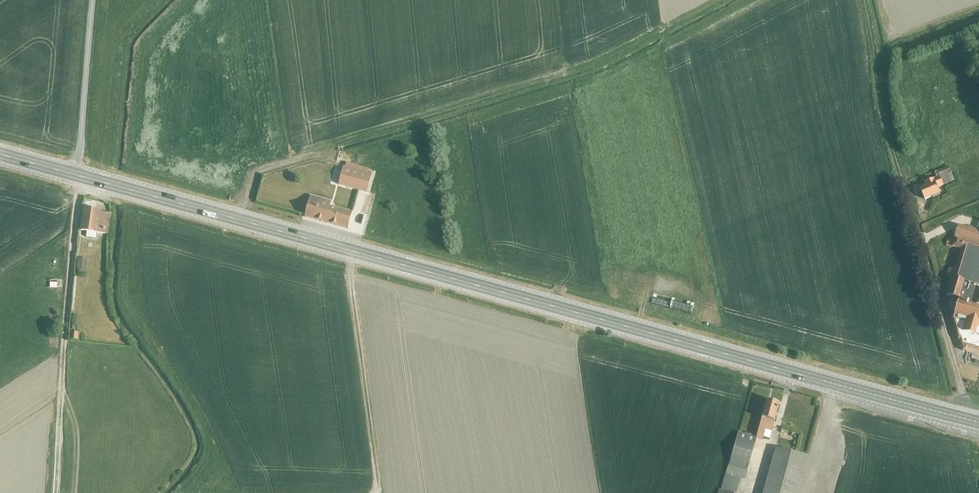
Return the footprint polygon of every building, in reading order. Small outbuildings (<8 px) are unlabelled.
[(368,192),(373,174),(369,173),(370,169),(346,162),(345,167),(344,167),(339,185),(368,192)] [(926,185),(919,188),(925,201),(932,198),(933,199),(941,196),(940,194),(941,194),(938,188),(955,181),(949,167),(935,173),(937,178),(925,183),(926,185)] [(349,228),(353,212),(331,206),(332,202),(311,196),(305,216),(349,228)] [(95,210),(85,208),(81,231),(88,231),(97,233),(109,234),(112,214),(95,211),(95,210)] [(978,222),(977,229),(970,227),(969,228),(958,226),(958,228),(957,228),(954,229),(953,232),(955,235),(956,235),(954,241),(949,239),(946,247),(952,249),(953,247),(961,249),(956,270),(950,268),(948,275),(952,277),(947,295),(950,296),(949,301),(953,307),(956,308),(953,319),(958,339),(961,340),(963,351),(967,352),(966,356),(978,360),(978,222)] [(87,260),(78,259),(78,271),(86,272),(87,260)] [(727,475),(741,479),(745,480),(757,438),(764,439),(764,437),(770,439),(780,404),(778,404),(777,402),(773,401),(771,402),(767,401),(757,437),(739,432),(727,475)] [(776,447),(764,492),(798,492),(808,456),(776,447)] [(734,492),(737,492),(741,479),(727,475),(725,474),(721,490),(734,492)]
